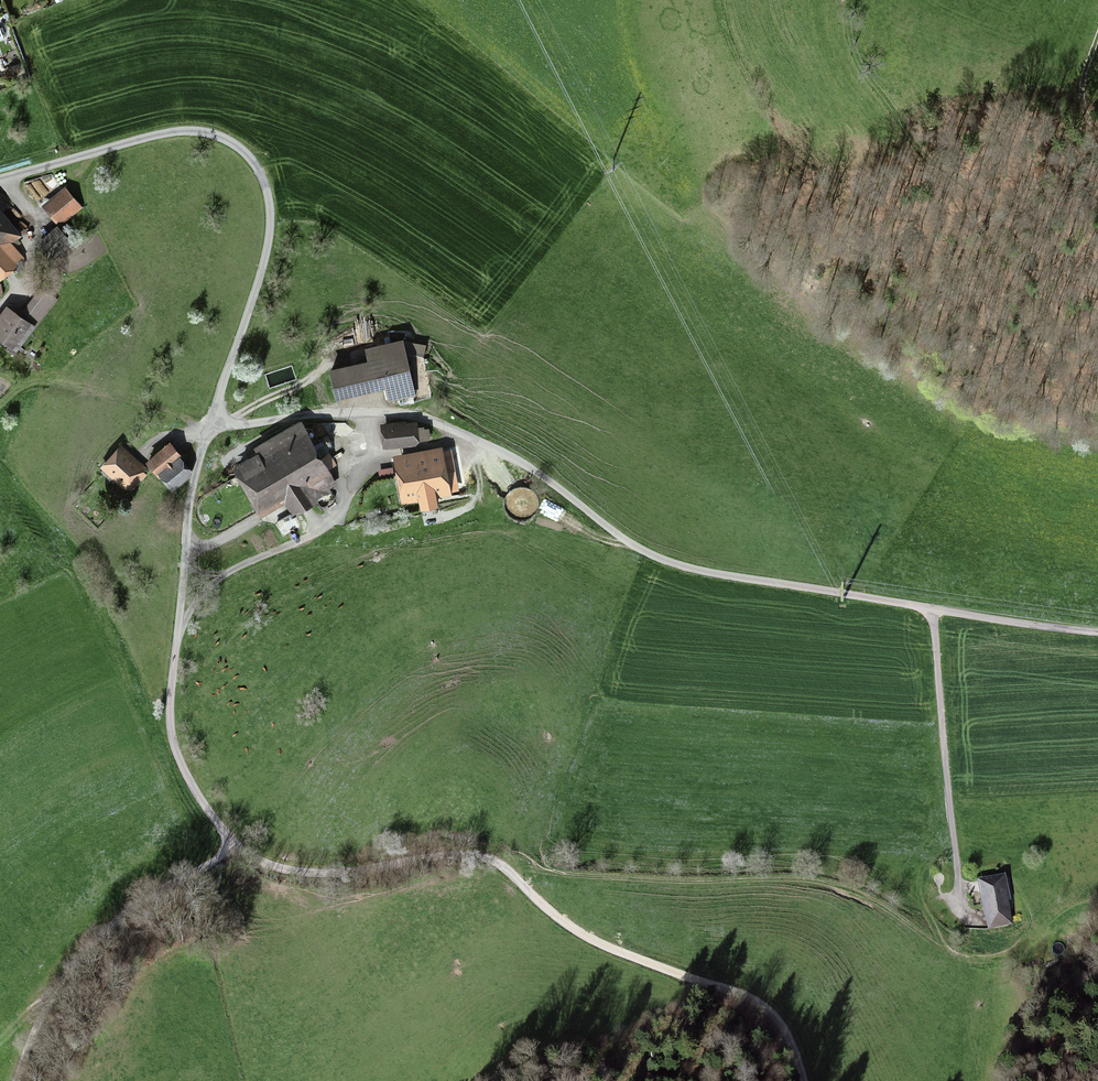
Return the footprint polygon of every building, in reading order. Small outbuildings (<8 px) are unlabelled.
[(6,65),(9,65),(12,63),(13,59),(12,56),(10,54),(6,54),(3,56),(2,59),(3,62),(6,65)] [(42,206),(57,224),(61,220),(64,224),(83,207),(64,186),(42,206)] [(26,259),(13,243),(22,235),(2,211),(8,206),(0,197),(0,280),(26,259)] [(57,224),(36,243),(52,261),(73,243),(57,224)] [(20,314),(37,327),(57,299),(40,287),(20,314)] [(20,314),(6,305),(0,313),(0,340),(1,340),(0,341),(0,344),(5,348),(8,345),(17,352),(32,332),(33,333),(37,327),(20,314)] [(404,341),(403,338),(365,347),(367,360),(329,369),(336,400),(385,389),(388,402),(416,396),(407,355),(424,358),(427,345),(404,341)] [(406,421),(381,423),(383,449),(419,445),(419,441),(431,440),(429,428),(425,429),(424,426),(418,427),(418,422),(406,423),(406,421)] [(283,496),(293,516),(317,503),(317,502),(318,501),(319,499),(321,499),(322,499),(325,496),(325,495),(326,494),(328,493),(329,493),(326,487),(333,483),(325,469),(334,464),(329,455),(320,459),(305,430),(241,465),(263,506),(283,496)] [(169,441),(146,461),(172,492),(190,477),(192,471),(181,456),(182,455),(169,441)] [(121,444),(100,467),(103,471),(101,475),(110,484),(114,480),(125,491),(128,488),(132,491),(147,474),(148,468),(121,444)] [(418,502),(420,511),(439,508),(437,499),(452,496),(451,492),(460,491),(452,449),(443,450),(443,446),(392,455),(396,475),(393,476),(395,486),(398,486),(401,505),(418,502)] [(390,468),(378,470),(379,479),(392,477),(390,468)] [(282,538),(297,530),(291,517),(275,525),(282,538)] [(1011,901),(1006,875),(978,881),(987,930),(1013,925),(1009,901),(1011,901)]
